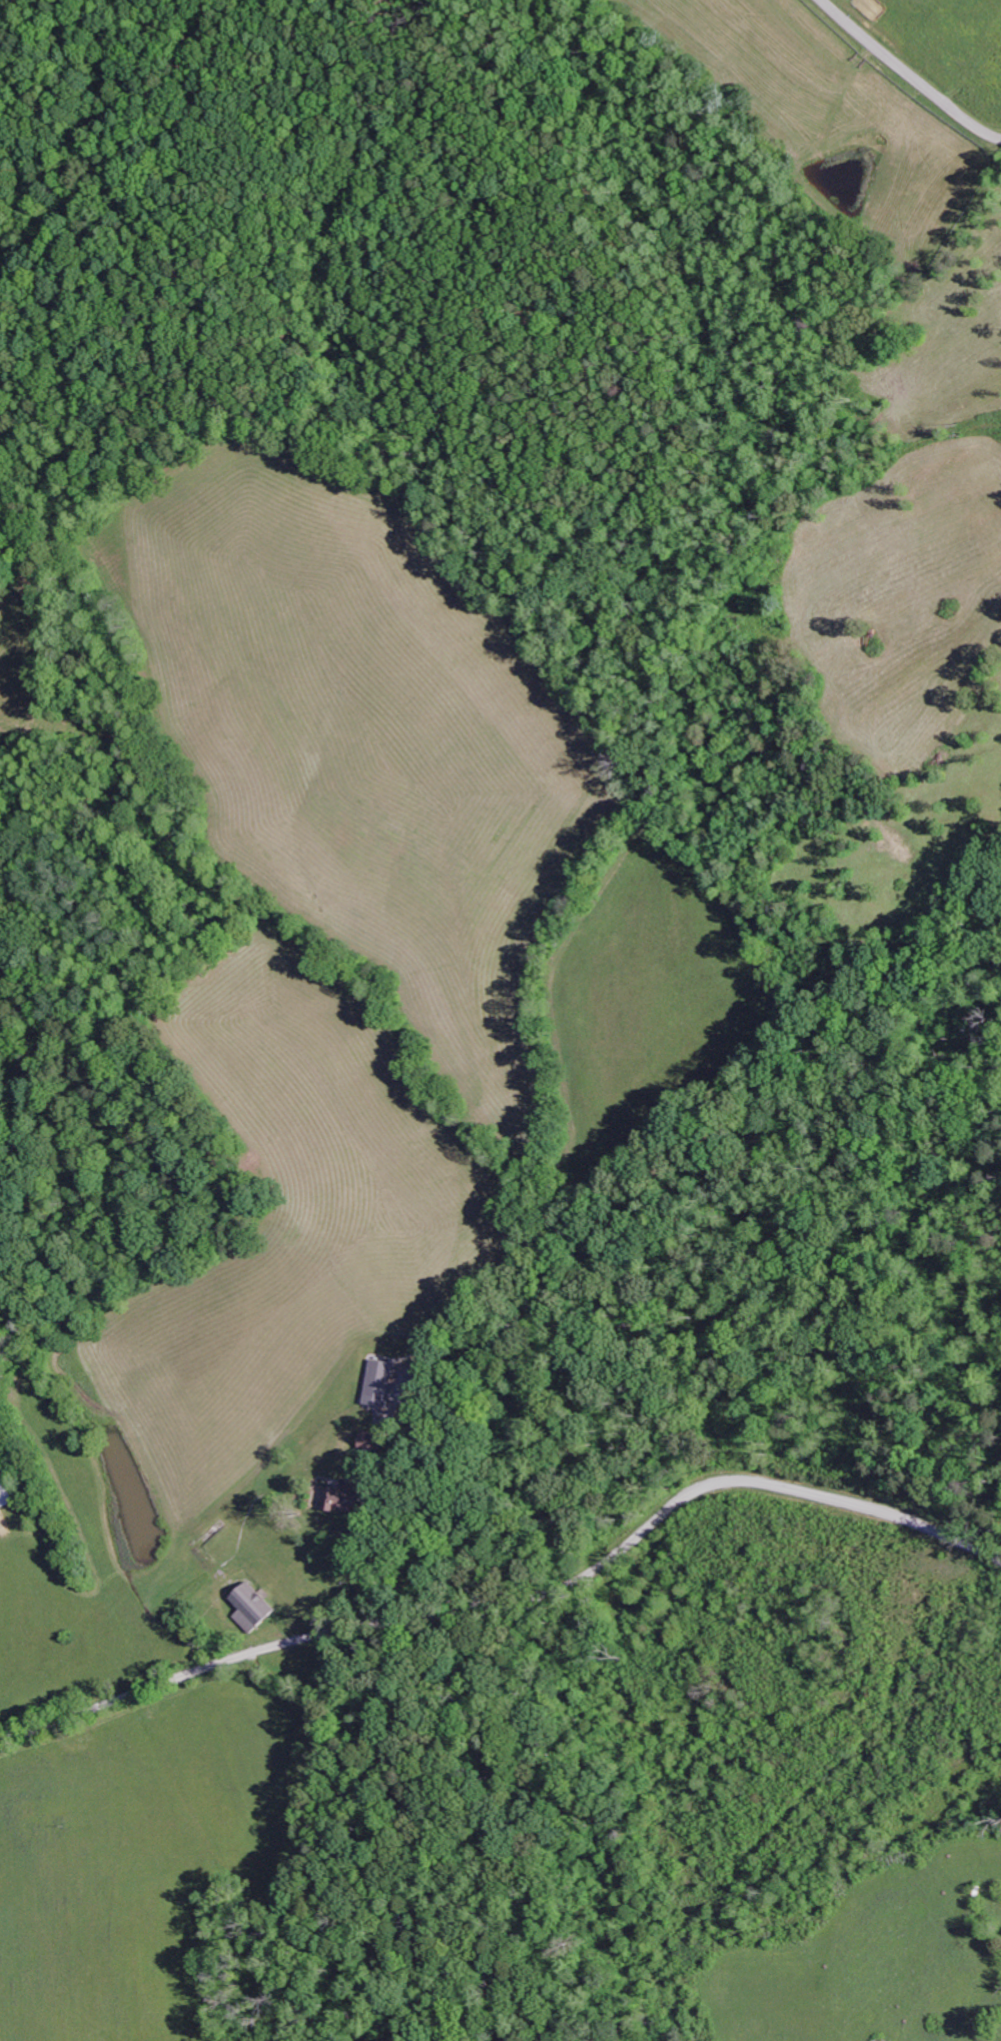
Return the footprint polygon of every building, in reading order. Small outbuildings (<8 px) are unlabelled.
[(395,1393),(399,1362),(373,1359),(368,1404),(400,1408),(402,1393),(395,1393)] [(385,1437),(368,1431),(363,1445),(381,1451),(385,1437)] [(17,1503),(7,1477),(0,1479),(0,1510),(17,1503)] [(252,1635),(279,1609),(261,1590),(260,1592),(250,1582),(233,1599),(243,1609),(235,1617),(252,1635)]
